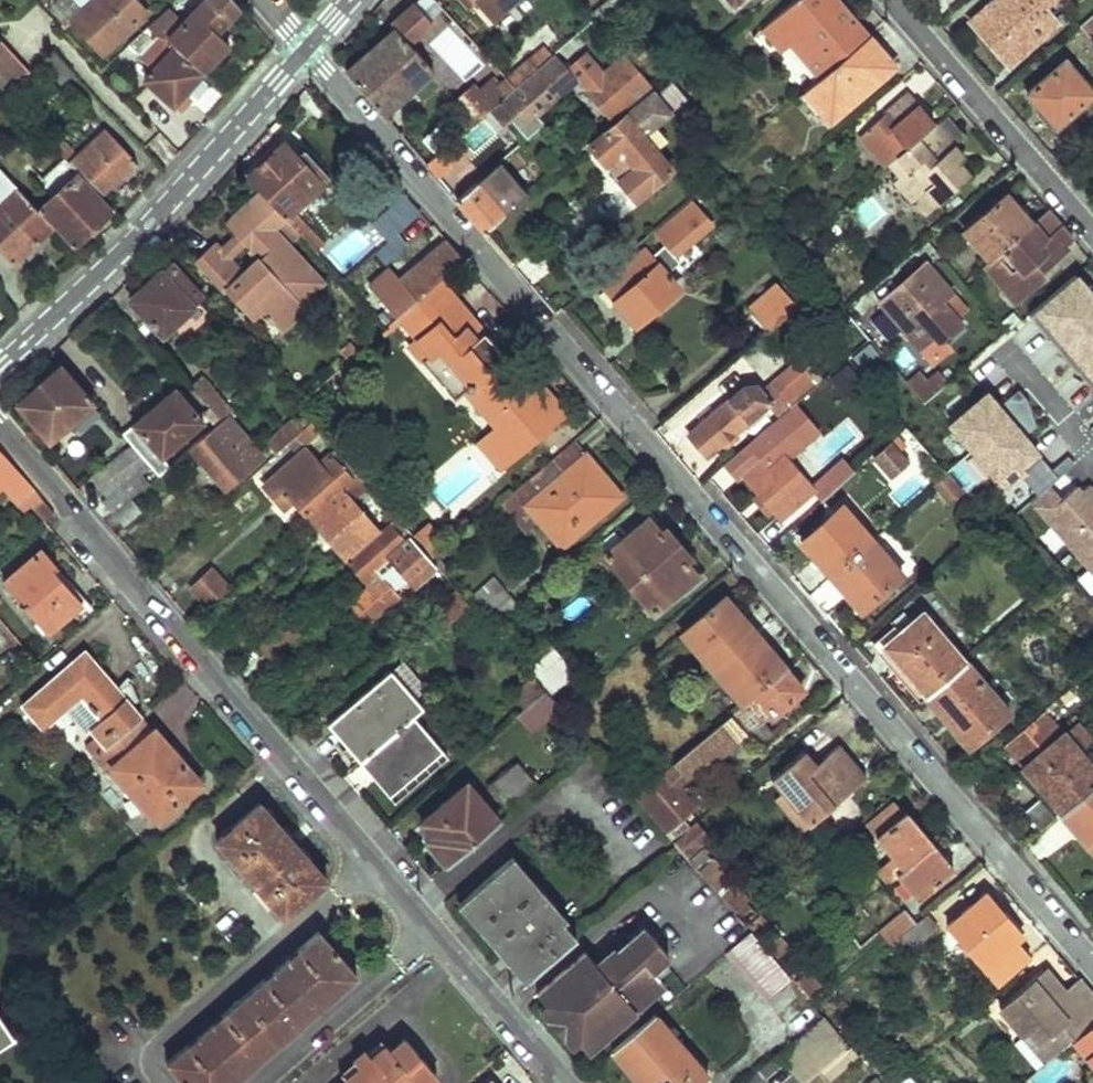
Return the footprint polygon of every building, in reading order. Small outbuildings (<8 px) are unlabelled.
[(90,0),(60,0),(51,8),(65,21),(72,15),(84,5),(90,0)] [(72,15),(105,50),(148,13),(136,0),(96,0),(87,7),(84,5),(72,15)] [(205,71),(207,72),(222,55),(210,42),(243,7),(238,0),(207,0),(187,21),(172,6),(153,24),(205,71)] [(475,0),(463,0),(471,10),(478,4),(475,0)] [(478,4),(493,21),(518,0),(475,0),(478,4)] [(606,24),(630,3),(627,0),(610,0),(597,12),(606,24)] [(870,35),(841,0),(797,0),(765,27),(785,50),(794,42),(823,76),(870,35)] [(975,18),(1012,62),(1061,19),(1052,8),(1061,0),(996,0),(975,18)] [(398,28),(348,71),(385,114),(409,92),(434,72),(411,44),(430,28),(413,7),(394,23),(398,28)] [(1082,23),(1092,35),(1092,13),(1082,23)] [(205,71),(153,24),(133,41),(160,66),(148,78),(183,109),(196,96),(189,89),(205,71)] [(823,76),(808,89),(833,119),(896,65),(870,35),(823,76)] [(31,70),(1,39),(0,40),(0,86),(7,93),(31,70)] [(606,72),(588,51),(569,68),(556,53),(542,64),(512,90),(493,106),(506,122),(522,108),(533,120),(580,80),(614,121),(615,120),(655,87),(640,70),(626,55),(606,72)] [(533,54),(503,79),(512,90),(542,64),(533,54)] [(1031,90),(1059,122),(1092,93),(1092,87),(1069,58),(1031,90)] [(678,78),(660,94),(672,107),(689,92),(678,78)] [(475,86),(457,102),(474,122),(493,106),(512,90),(503,79),(498,83),(496,80),(481,92),(475,86)] [(861,136),(888,166),(891,163),(936,123),(909,93),(861,136)] [(655,94),(595,144),(611,163),(621,154),(631,154),(639,163),(622,177),(639,197),(675,167),(639,124),(663,104),(655,94)] [(936,123),(954,144),(977,125),(959,104),(936,123)] [(954,144),(936,123),(891,163),(902,176),(897,181),(913,200),(914,199),(928,188),(941,202),(974,174),(961,159),(958,162),(948,150),(954,144)] [(81,170),(102,193),(135,162),(106,130),(72,162),(81,170)] [(55,144),(67,156),(73,148),(62,136),(55,144)] [(427,162),(438,175),(458,158),(465,151),(454,139),(427,162)] [(261,157),(246,171),(263,190),(288,217),(303,234),(311,227),(295,209),(322,183),(284,143),(264,161),(261,157)] [(964,156),(954,144),(948,150),(958,162),(961,159),(964,156)] [(502,162),(456,202),(469,218),(483,234),(530,194),(502,162)] [(57,223),(42,208),(2,165),(0,168),(0,244),(16,262),(57,223)] [(76,243),(114,206),(102,193),(81,170),(42,208),(57,223),(76,243)] [(941,202),(928,188),(914,199),(927,214),(941,202)] [(218,243),(199,258),(247,313),(257,304),(279,327),(326,284),(275,229),(288,217),(263,190),(230,220),(263,256),(245,272),(218,243)] [(1009,195),(966,232),(993,262),(1035,225),(1009,195)] [(665,232),(605,283),(637,321),(679,285),(666,270),(679,258),(675,253),(711,223),(693,202),(662,229),(665,232)] [(1077,239),(1051,210),(1035,225),(993,262),(986,267),(1018,305),(1049,280),(1045,274),(1073,250),(1070,245),(1077,239)] [(463,258),(446,239),(391,288),(383,279),(363,297),(387,324),(399,314),(415,300),(419,296),(436,282),(447,271),(463,258)] [(177,264),(136,299),(167,335),(207,299),(177,264)] [(928,264),(881,304),(908,335),(923,322),(944,303),(954,295),(928,264)] [(1078,274),(1039,308),(1092,371),(1092,292),(1078,274)] [(476,386),(505,420),(496,428),(511,445),(519,439),(525,446),(552,422),(550,420),(560,411),(552,401),(556,397),(536,375),(528,383),(502,354),(498,358),(488,346),(494,340),(448,289),(445,292),(436,282),(419,296),(415,300),(399,314),(402,317),(420,337),(413,343),(422,354),(421,355),(458,396),(469,386),(476,386)] [(778,283),(749,308),(772,334),(802,308),(778,283)] [(962,324),(944,303),(923,322),(935,335),(941,343),(962,324)] [(387,324),(381,330),(384,333),(402,317),(399,314),(387,324)] [(935,335),(923,322),(908,335),(920,349),(935,335)] [(695,434),(682,445),(703,468),(716,457),(711,452),(726,439),(733,441),(744,432),(744,423),(776,396),(789,410),(797,403),(827,377),(808,355),(772,386),(766,380),(750,385),(740,394),(738,393),(729,401),(726,398),(700,419),(703,423),(692,432),(695,434)] [(20,403),(59,449),(67,442),(59,433),(91,403),(95,400),(64,365),(20,403)] [(940,373),(929,383),(939,395),(950,385),(940,373)] [(203,374),(191,385),(224,419),(235,409),(203,374)] [(923,376),(910,387),(925,404),(926,406),(939,395),(929,383),(923,376)] [(130,444),(159,475),(171,465),(164,457),(206,419),(178,387),(122,435),(130,444)] [(1041,451),(989,391),(951,423),(996,476),(1016,458),(1024,466),(1041,451)] [(789,459),(821,431),(797,403),(789,410),(727,463),(740,478),(745,474),(762,493),(756,497),(770,513),(775,508),(782,517),(816,488),(814,487),(789,459)] [(265,445),(274,455),(284,445),(312,418),(303,408),(265,445)] [(674,444),(690,424),(676,412),(660,432),(674,444)] [(284,445),(292,454),(320,428),(312,418),(284,445)] [(186,452),(228,499),(263,466),(222,420),(186,452)] [(511,445),(496,428),(480,441),(503,466),(525,446),(519,439),(511,445)] [(900,438),(877,457),(894,476),(916,457),(900,438)] [(540,494),(526,505),(537,517),(562,545),(621,495),(587,454),(584,457),(573,442),(527,479),(540,494)] [(102,501),(114,515),(133,499),(121,485),(138,471),(149,484),(159,475),(130,444),(91,477),(107,497),(102,501)] [(3,490),(24,514),(32,509),(44,522),(55,514),(0,452),(0,486),(3,490)] [(344,456),(316,481),(322,488),(350,463),(344,456)] [(261,492),(280,513),(297,498),(312,515),(314,513),(358,472),(350,463),(322,488),(316,481),(297,460),(261,492)] [(825,499),(856,473),(845,460),(814,487),(816,488),(825,499)] [(354,558),(396,517),(358,472),(314,513),(354,558)] [(964,490),(949,473),(933,487),(947,504),(964,490)] [(525,528),(537,517),(526,505),(540,494),(527,479),(501,501),(525,528)] [(1078,556),(1092,544),(1092,485),(1092,484),(1084,491),(1080,486),(1065,498),(1054,484),(1032,503),(1078,556)] [(114,515),(125,528),(144,511),(133,499),(114,515)] [(846,504),(805,541),(834,575),(876,538),(846,504)] [(652,512),(603,554),(628,583),(677,542),(652,512)] [(434,567),(433,566),(410,539),(412,536),(396,517),(354,558),(351,560),(367,578),(368,577),(375,584),(359,599),(358,607),(368,617),(376,618),(399,596),(394,590),(409,577),(415,584),(434,567)] [(445,546),(428,525),(413,537),(431,558),(445,546)] [(876,538),(834,575),(864,609),(905,572),(876,538)] [(677,542),(628,583),(653,611),(701,570),(677,542)] [(1078,556),(1092,574),(1092,544),(1078,556)] [(45,552),(7,585),(51,634),(84,605),(55,572),(60,568),(45,552)] [(194,587),(214,609),(234,591),(214,570),(194,587)] [(501,587),(479,607),(495,625),(518,606),(501,587)] [(457,589),(433,610),(444,622),(468,601),(457,589)] [(725,598),(681,636),(742,705),(786,667),(725,598)] [(925,615),(887,648),(929,697),(967,663),(925,615)] [(541,635),(515,657),(527,670),(553,648),(541,635)] [(553,648),(527,670),(539,684),(565,661),(553,648)] [(88,651),(27,703),(48,726),(86,694),(104,714),(92,725),(108,743),(141,711),(88,651)] [(967,663),(929,697),(972,746),(1010,713),(967,663)] [(730,716),(746,734),(769,714),(771,716),(804,687),(786,667),(730,716)] [(393,668),(330,723),(363,761),(417,715),(426,706),(393,668)] [(544,690),(533,678),(513,696),(524,709),(544,690)] [(544,690),(524,709),(538,726),(560,709),(544,690)] [(524,709),(515,716),(530,733),(538,726),(524,709)] [(1048,710),(1008,745),(1066,811),(1092,788),(1092,761),(1048,710)] [(108,743),(96,754),(152,819),(200,778),(141,711),(108,743)] [(417,715),(363,761),(398,802),(452,755),(417,715)] [(679,760),(696,777),(746,734),(730,716),(679,760)] [(803,833),(818,820),(867,778),(838,745),(815,764),(804,751),(769,780),(781,793),(774,799),(803,833)] [(518,763),(492,786),(513,810),(540,787),(518,763)] [(636,797),(667,832),(684,818),(695,808),(664,773),(636,797)] [(469,784),(418,826),(451,864),(500,821),(469,784)] [(1066,811),(1092,843),(1092,788),(1066,811)] [(891,851),(875,865),(887,879),(896,871),(932,841),(907,812),(905,813),(895,802),(874,820),(884,831),(878,836),(891,851)] [(263,803),(220,840),(287,916),(329,879),(263,803)] [(675,841),(691,827),(684,818),(667,832),(675,841)] [(712,836),(699,820),(691,827),(675,841),(680,847),(688,857),(712,836)] [(932,841),(896,871),(920,898),(956,868),(932,841)] [(717,857),(705,867),(742,909),(753,899),(717,857)] [(509,861),(465,900),(531,976),(576,937),(509,861)] [(987,891),(952,921),(999,977),(1023,957),(1011,943),(1023,933),(987,891)] [(908,906),(883,928),(894,943),(903,935),(920,920),(908,906)] [(920,920),(903,935),(914,949),(941,926),(929,913),(920,920)] [(654,969),(671,954),(646,925),(632,937),(627,931),(614,943),(619,949),(628,960),(609,976),(600,966),(587,952),(538,994),(590,1052),(668,984),(654,969)] [(753,930),(729,951),(772,1000),(796,979),(753,930)] [(170,1061),(189,1082),(232,1082),(359,974),(322,931),(170,1061)] [(628,960),(619,949),(600,966),(609,976),(628,960)] [(1001,1003),(1025,1031),(1030,1026),(1054,1054),(1075,1038),(1092,1023),(1092,991),(1080,976),(1058,996),(1052,989),(1060,983),(1046,965),(1001,1003)] [(16,1036),(0,1012),(0,1046),(16,1036)] [(617,1049),(646,1082),(704,1082),(713,1075),(659,1013),(617,1049)] [(825,1020),(783,1055),(807,1080),(824,1065),(834,1075),(857,1054),(825,1020)] [(1075,1038),(1092,1059),(1092,1023),(1075,1038)] [(1030,1026),(1025,1031),(1049,1059),(1054,1054),(1030,1026)] [(386,1034),(347,1070),(353,1077),(393,1041),(386,1034)] [(446,1075),(411,1036),(398,1047),(393,1041),(353,1077),(359,1082),(437,1082),(446,1075)]
